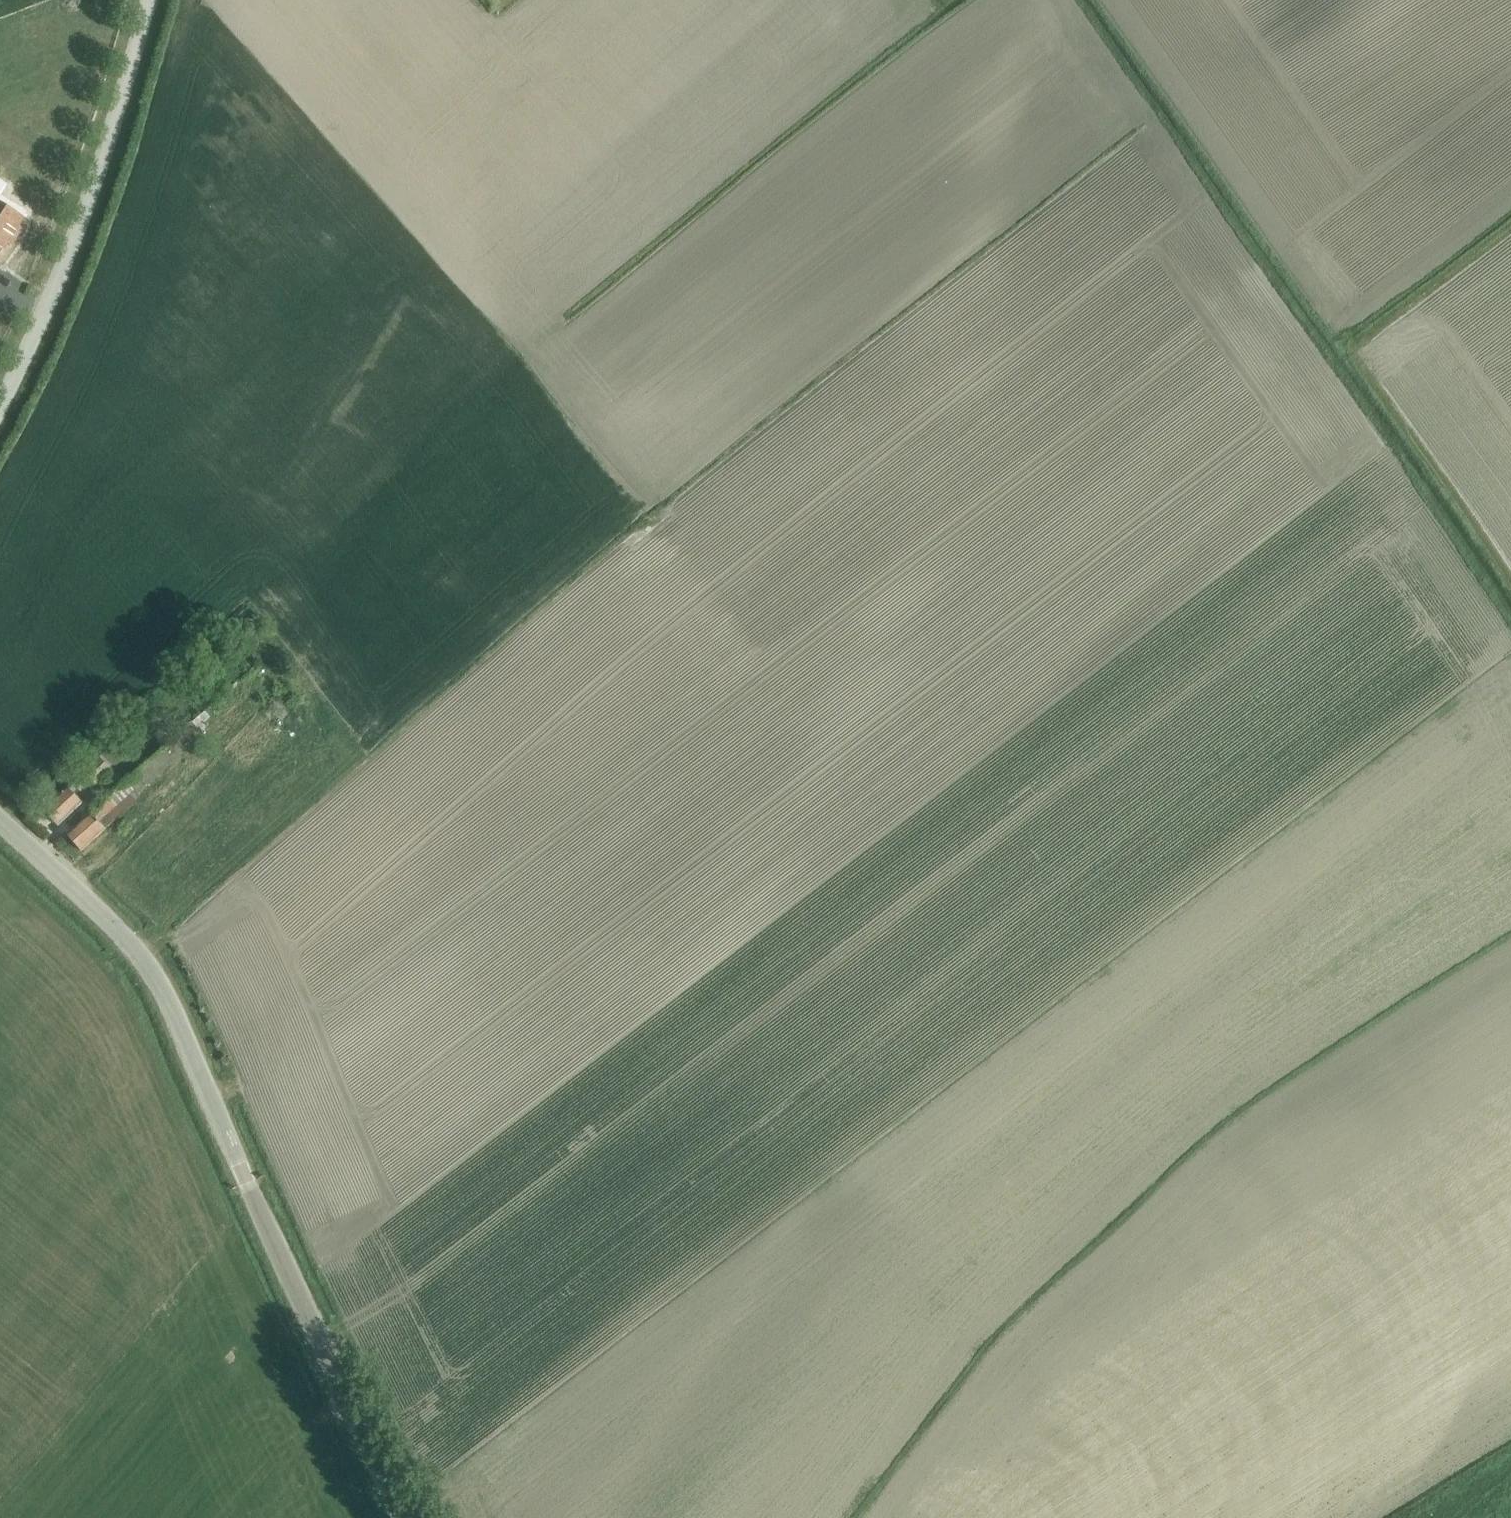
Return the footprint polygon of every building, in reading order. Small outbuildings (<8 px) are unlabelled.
[(6,244),(10,246),(21,228),(17,226),(23,217),(0,203),(0,254),(6,244)] [(203,711),(190,722),(199,732),(205,726),(202,723),(209,718),(203,711)] [(138,795),(202,736),(199,732),(190,722),(66,837),(80,852),(140,797),(138,795)] [(56,826),(82,803),(68,788),(43,811),(56,826)]
